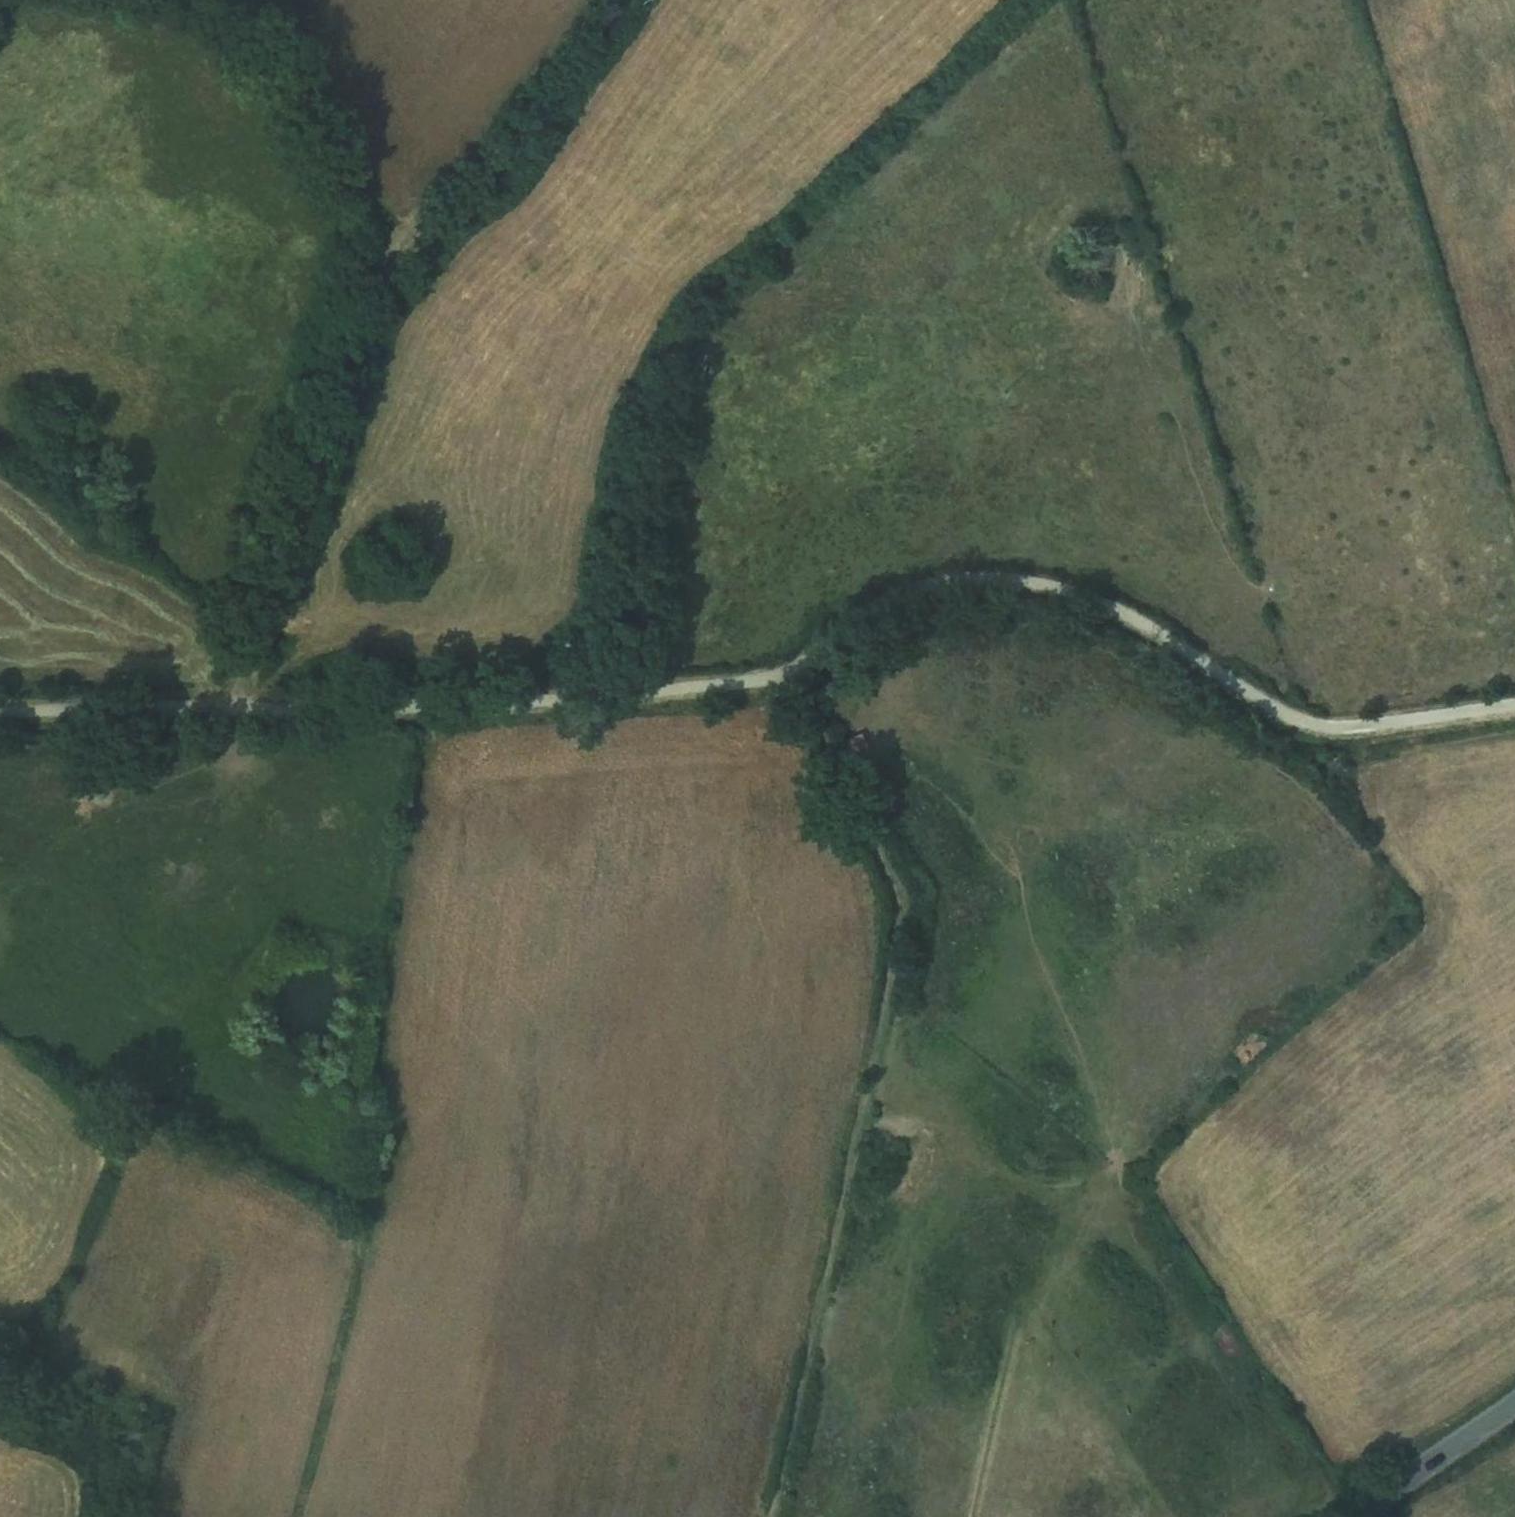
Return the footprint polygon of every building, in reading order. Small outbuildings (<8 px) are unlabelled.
[(841,743),(859,779),(877,770),(859,734),(841,743)]
